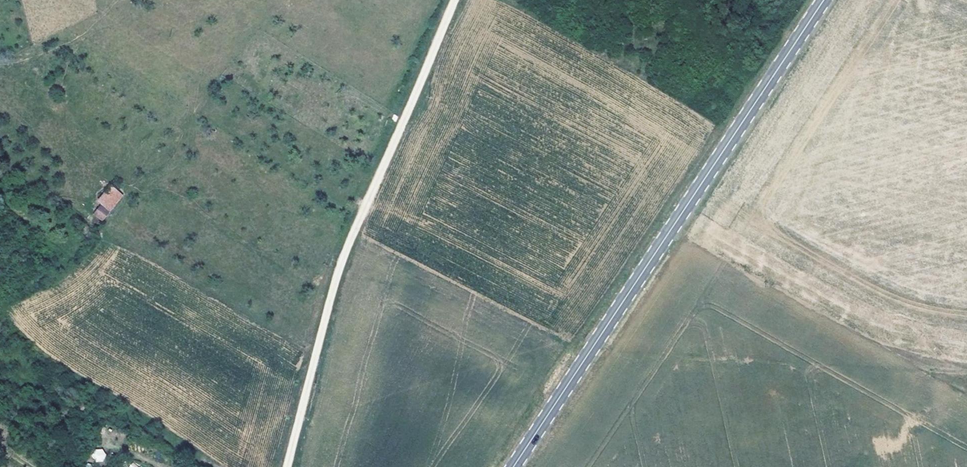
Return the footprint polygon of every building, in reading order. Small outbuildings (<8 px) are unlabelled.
[(122,196),(111,187),(98,202),(103,206),(96,216),(103,221),(122,196)] [(94,462),(105,461),(104,448),(93,449),(94,462)]
